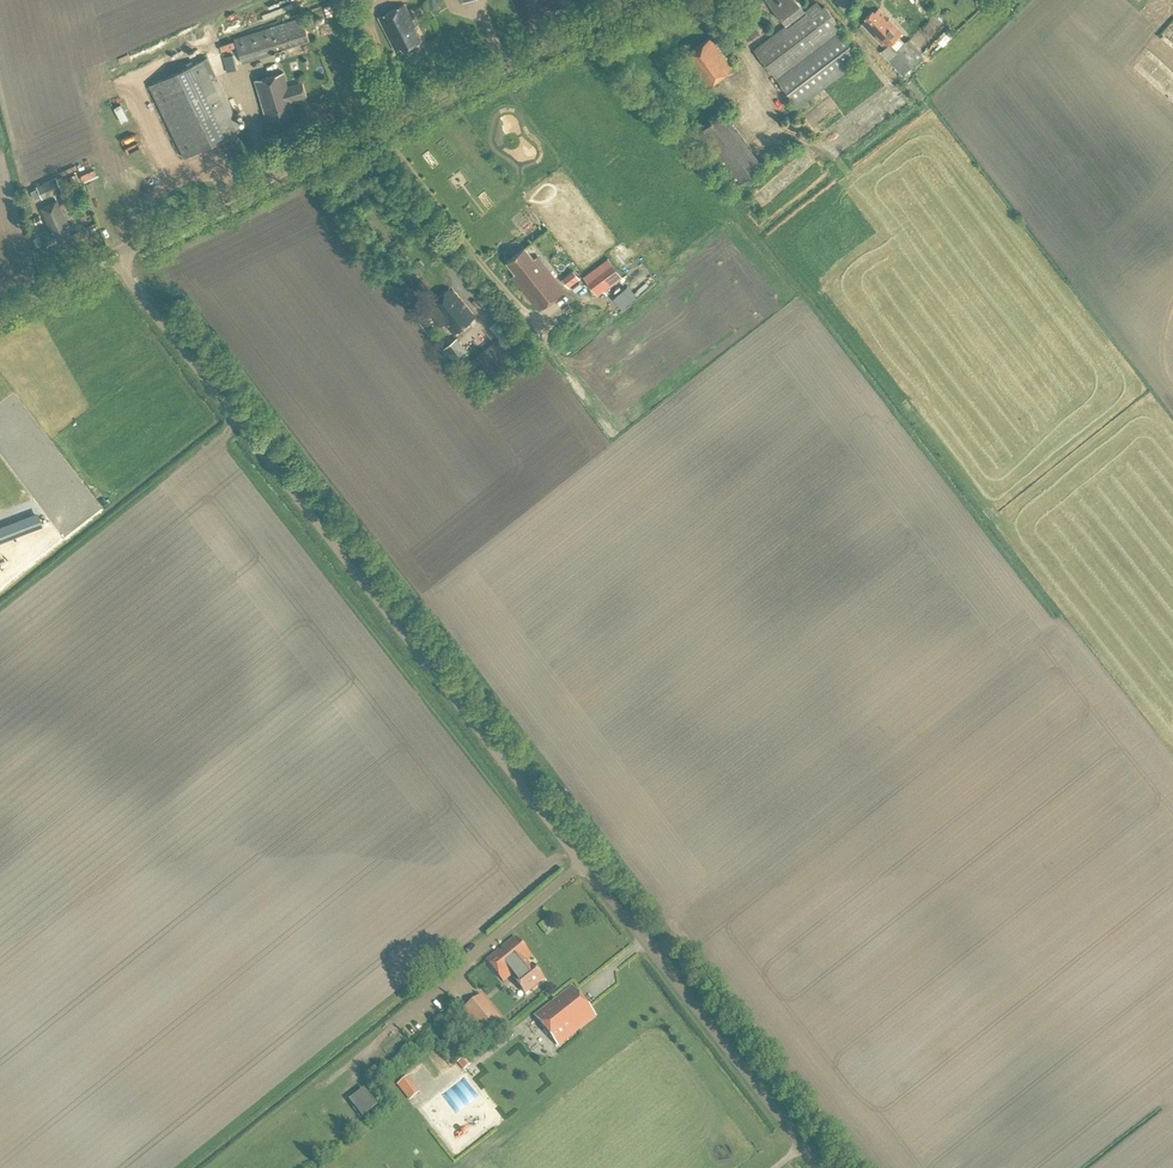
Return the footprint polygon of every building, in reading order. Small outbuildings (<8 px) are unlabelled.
[(786,24),(755,48),(799,106),(863,57),(835,21),(837,18),(826,4),(823,6),(819,0),(817,0),(806,9),(799,0),(768,0),(786,24)] [(406,3),(380,16),(397,48),(404,44),(405,47),(422,38),(416,26),(417,25),(406,3)] [(872,9),(865,16),(866,17),(861,22),(885,47),(901,32),(878,7),(874,11),(872,9)] [(749,37),(759,29),(745,11),(735,18),(749,37)] [(235,38),(242,62),(310,40),(303,16),(235,38)] [(951,27),(937,37),(941,44),(956,35),(951,27)] [(704,86),(735,63),(713,33),(682,56),(704,86)] [(904,38),(885,56),(902,75),(921,56),(919,55),(923,51),(909,38),(907,41),(904,38)] [(222,50),(235,46),(233,40),(220,45),(222,50)] [(234,53),(223,56),(227,71),(238,69),(234,53)] [(207,57),(150,84),(184,156),(242,128),(207,57)] [(290,99),(306,95),(302,81),(288,85),(284,70),(255,79),(268,120),(294,113),(290,99)] [(724,111),(694,134),(733,187),(763,165),(724,111)] [(84,180),(97,175),(94,168),(81,173),(84,180)] [(82,186),(77,173),(70,175),(76,189),(82,186)] [(43,197),(62,189),(57,176),(37,185),(43,197)] [(67,224),(70,222),(58,199),(41,207),(53,231),(55,230),(59,238),(71,232),(67,224)] [(512,275),(526,294),(538,309),(564,289),(538,255),(534,258),(524,246),(506,260),(515,272),(512,275)] [(608,258),(584,275),(588,281),(598,295),(622,277),(608,258)] [(572,268),(562,279),(570,287),(581,277),(572,268)] [(622,308),(637,296),(627,284),(613,297),(622,308)] [(438,312),(437,312),(453,332),(475,315),(451,286),(444,292),(443,291),(430,302),(438,312)] [(495,321),(490,326),(503,340),(508,335),(495,321)] [(605,334),(612,343),(622,337),(615,327),(605,334)] [(452,360),(466,349),(461,343),(456,337),(442,348),(447,354),(452,360)] [(513,941),(487,961),(505,982),(513,976),(516,980),(514,982),(525,996),(544,981),(532,966),(530,968),(527,963),(532,958),(521,944),(517,947),(513,941)] [(597,1018),(573,988),(536,1017),(559,1047),(597,1018)] [(481,996),(463,1012),(486,1039),(504,1024),(481,996)] [(465,1059),(458,1064),(463,1072),(470,1066),(465,1059)] [(420,1094),(408,1079),(398,1087),(410,1102),(420,1094)] [(351,1103),(363,1119),(377,1108),(365,1093),(351,1103)]
